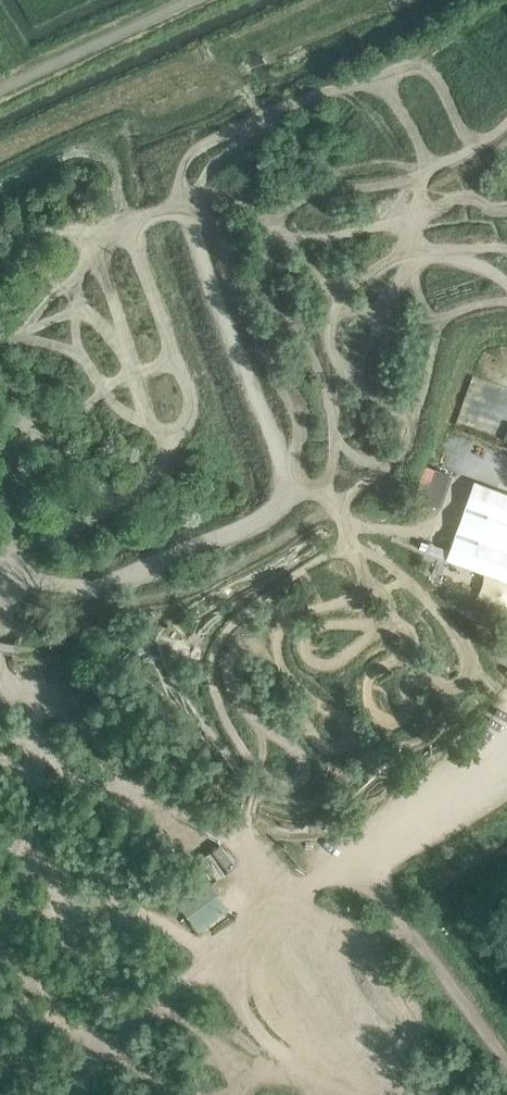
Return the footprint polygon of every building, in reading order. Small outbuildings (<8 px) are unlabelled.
[(424,499),(441,504),(450,470),(433,466),(424,499)] [(447,558),(448,559),(506,580),(506,494),(475,482),(448,556),(447,558)] [(176,910),(195,936),(226,913),(207,887),(176,910)]
